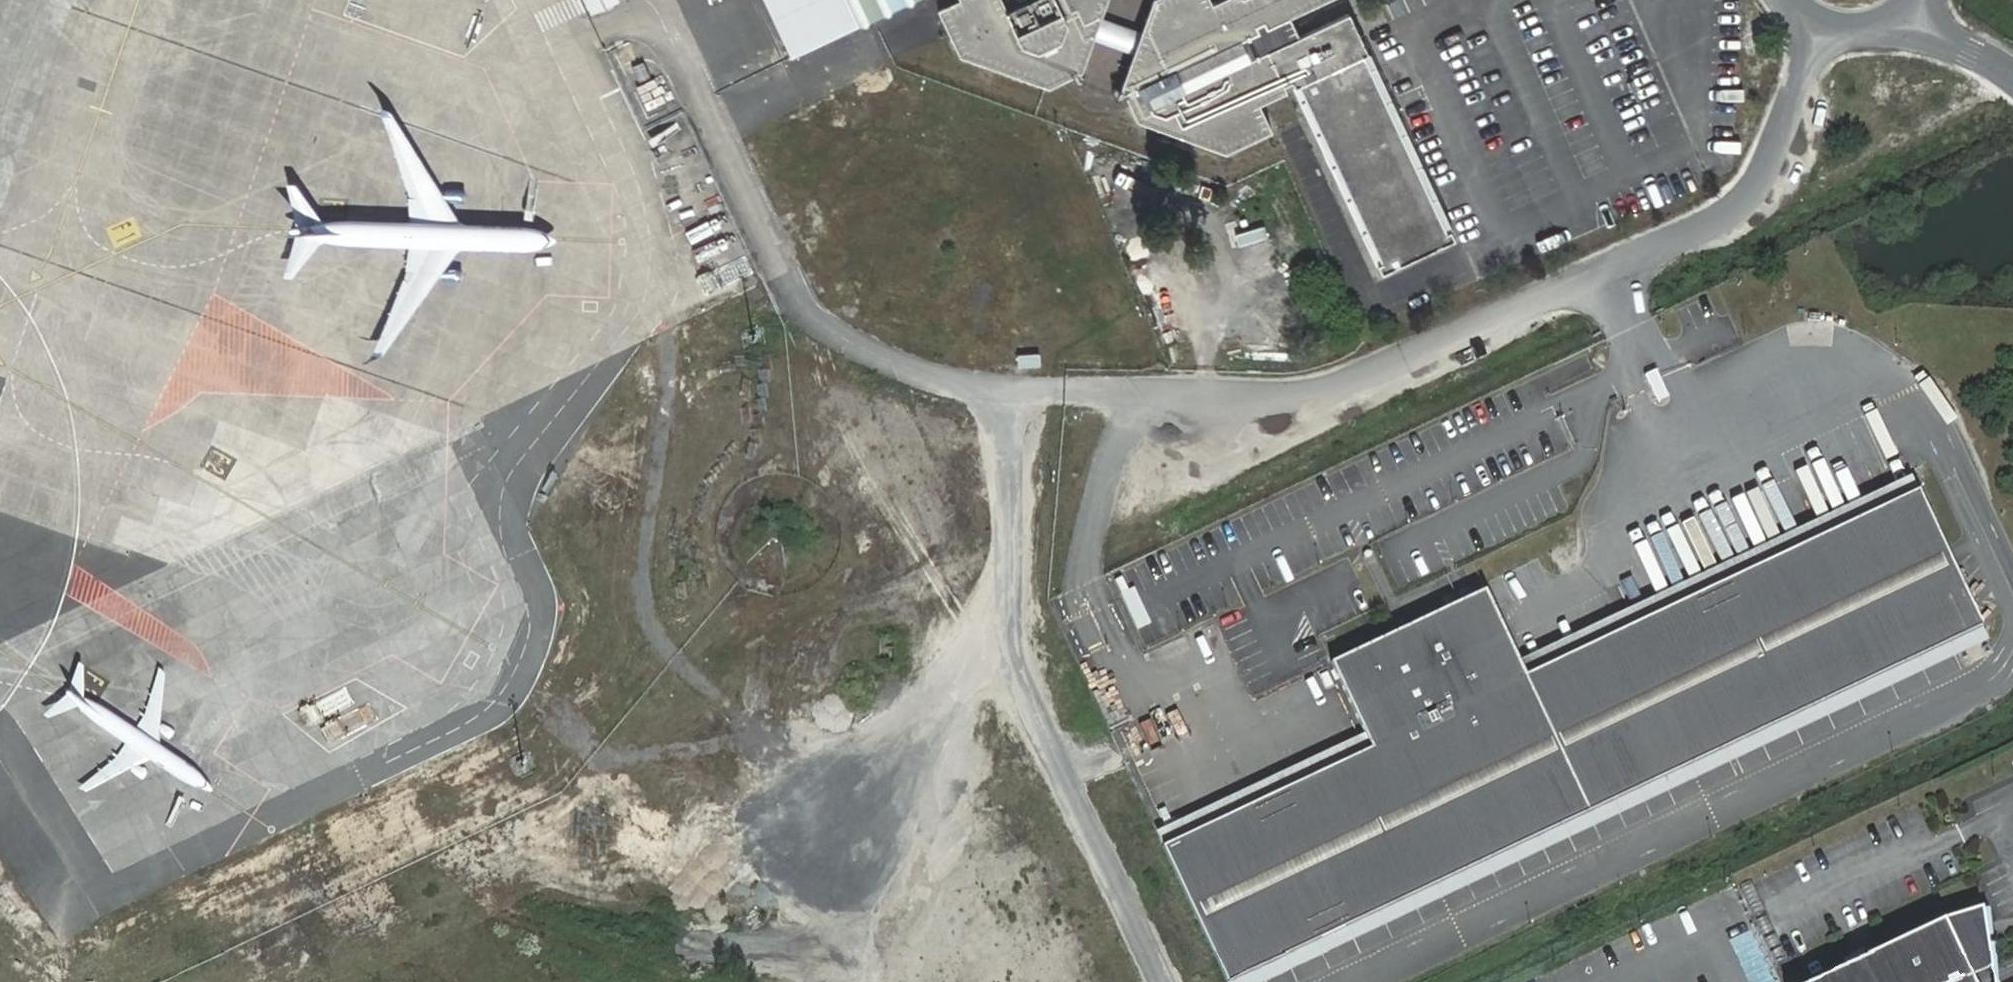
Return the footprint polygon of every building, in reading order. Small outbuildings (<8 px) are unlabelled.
[(781,51),(852,19),(897,0),(758,0),(781,51)] [(954,5),(931,13),(949,52),(1040,86),(1077,69),(1101,0),(952,0),(954,5)] [(1124,129),(1133,150),(1217,179),(1269,152),(1260,129),(1251,102),(1285,86),(1368,258),(1438,228),(1341,14),(1335,0),(1248,0),(1217,15),(1212,0),(1185,0),(1148,17),(1115,110),(1124,129)] [(1985,625),(1921,488),(1528,677),(1485,590),(1335,662),(1372,747),(1171,843),(1234,978),(1985,625)] [(1984,905),(1939,918),(1802,981),(1994,981),(1992,964),(1984,905)]
